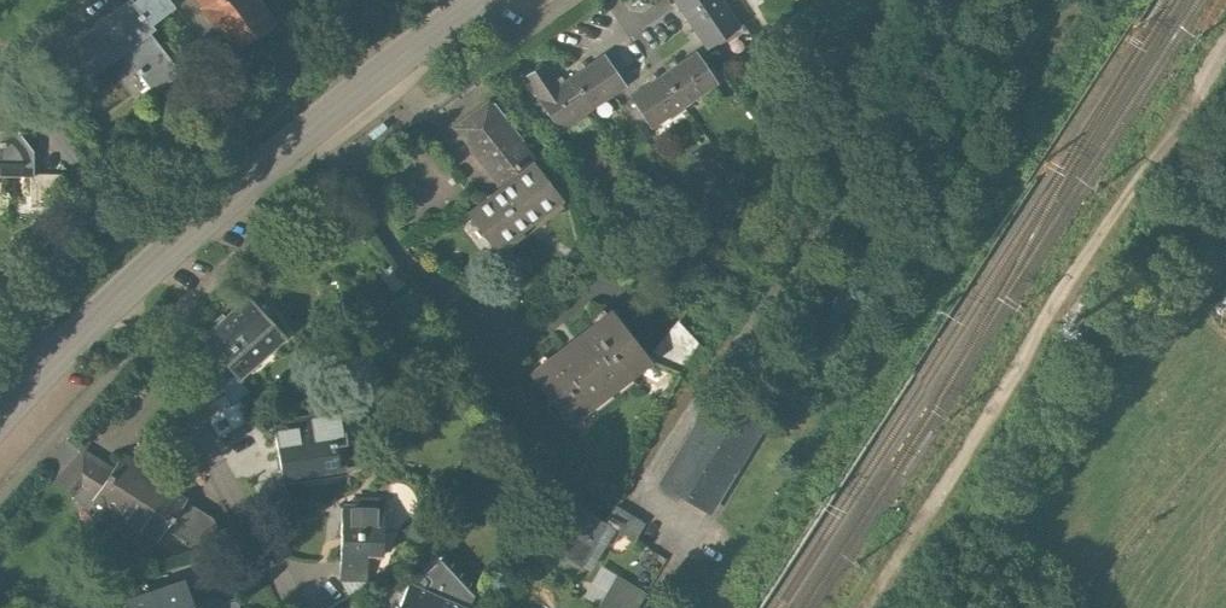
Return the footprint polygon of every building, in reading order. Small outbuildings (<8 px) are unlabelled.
[(59,57),(87,94),(101,83),(97,77),(139,45),(168,85),(195,65),(164,24),(168,21),(165,17),(187,0),(136,0),(59,57)] [(246,39),(267,24),(269,26),(286,13),(276,0),(216,0),(246,39)] [(737,0),(709,0),(699,7),(720,39),(750,20),(737,0)] [(710,46),(677,68),(698,99),(731,77),(710,46)] [(616,49),(581,72),(602,102),(636,80),(616,49)] [(572,122),(602,102),(581,72),(572,78),(558,57),(538,71),(572,122)] [(664,120),(698,99),(677,68),(644,89),(664,120)] [(545,171),(489,100),(453,127),(501,188),(473,210),(503,248),(523,232),(520,229),(562,197),(543,173),(545,171)] [(46,168),(50,168),(50,145),(33,124),(0,124),(0,168),(46,168)] [(50,168),(46,168),(46,200),(80,200),(80,168),(50,168)] [(263,288),(218,327),(253,367),(298,328),(263,288)] [(661,356),(624,308),(543,369),(579,418),(661,356)] [(660,346),(679,364),(701,341),(683,323),(660,346)] [(238,389),(215,401),(231,430),(262,414),(252,396),(244,400),(238,389)] [(773,420),(723,390),(672,477),(722,507),(773,420)] [(351,406),(286,414),(294,470),(350,462),(346,438),(356,436),(351,406)] [(55,460),(69,472),(94,445),(79,434),(55,460)] [(95,478),(110,489),(127,462),(95,444),(94,445),(69,472),(84,489),(95,478)] [(166,467),(135,450),(127,462),(110,489),(106,495),(169,535),(177,522),(197,493),(163,472),(166,467)] [(282,522),(299,508),(280,484),(262,498),(282,522)] [(572,491),(548,532),(595,560),(619,519),(618,518),(572,491)] [(227,512),(197,493),(177,522),(200,535),(204,543),(210,540),(211,545),(237,534),(227,512)] [(395,500),(356,500),(355,573),(381,573),(381,549),(395,550),(395,500)] [(658,517),(628,500),(618,518),(619,519),(647,535),(658,517)] [(560,547),(546,538),(539,549),(553,558),(560,547)] [(615,561),(597,590),(626,607),(645,607),(658,588),(615,561)] [(144,595),(149,607),(210,607),(199,576),(144,595)] [(407,607),(476,607),(479,603),(419,579),(407,607)] [(360,590),(336,603),(339,607),(372,607),(360,590)]
